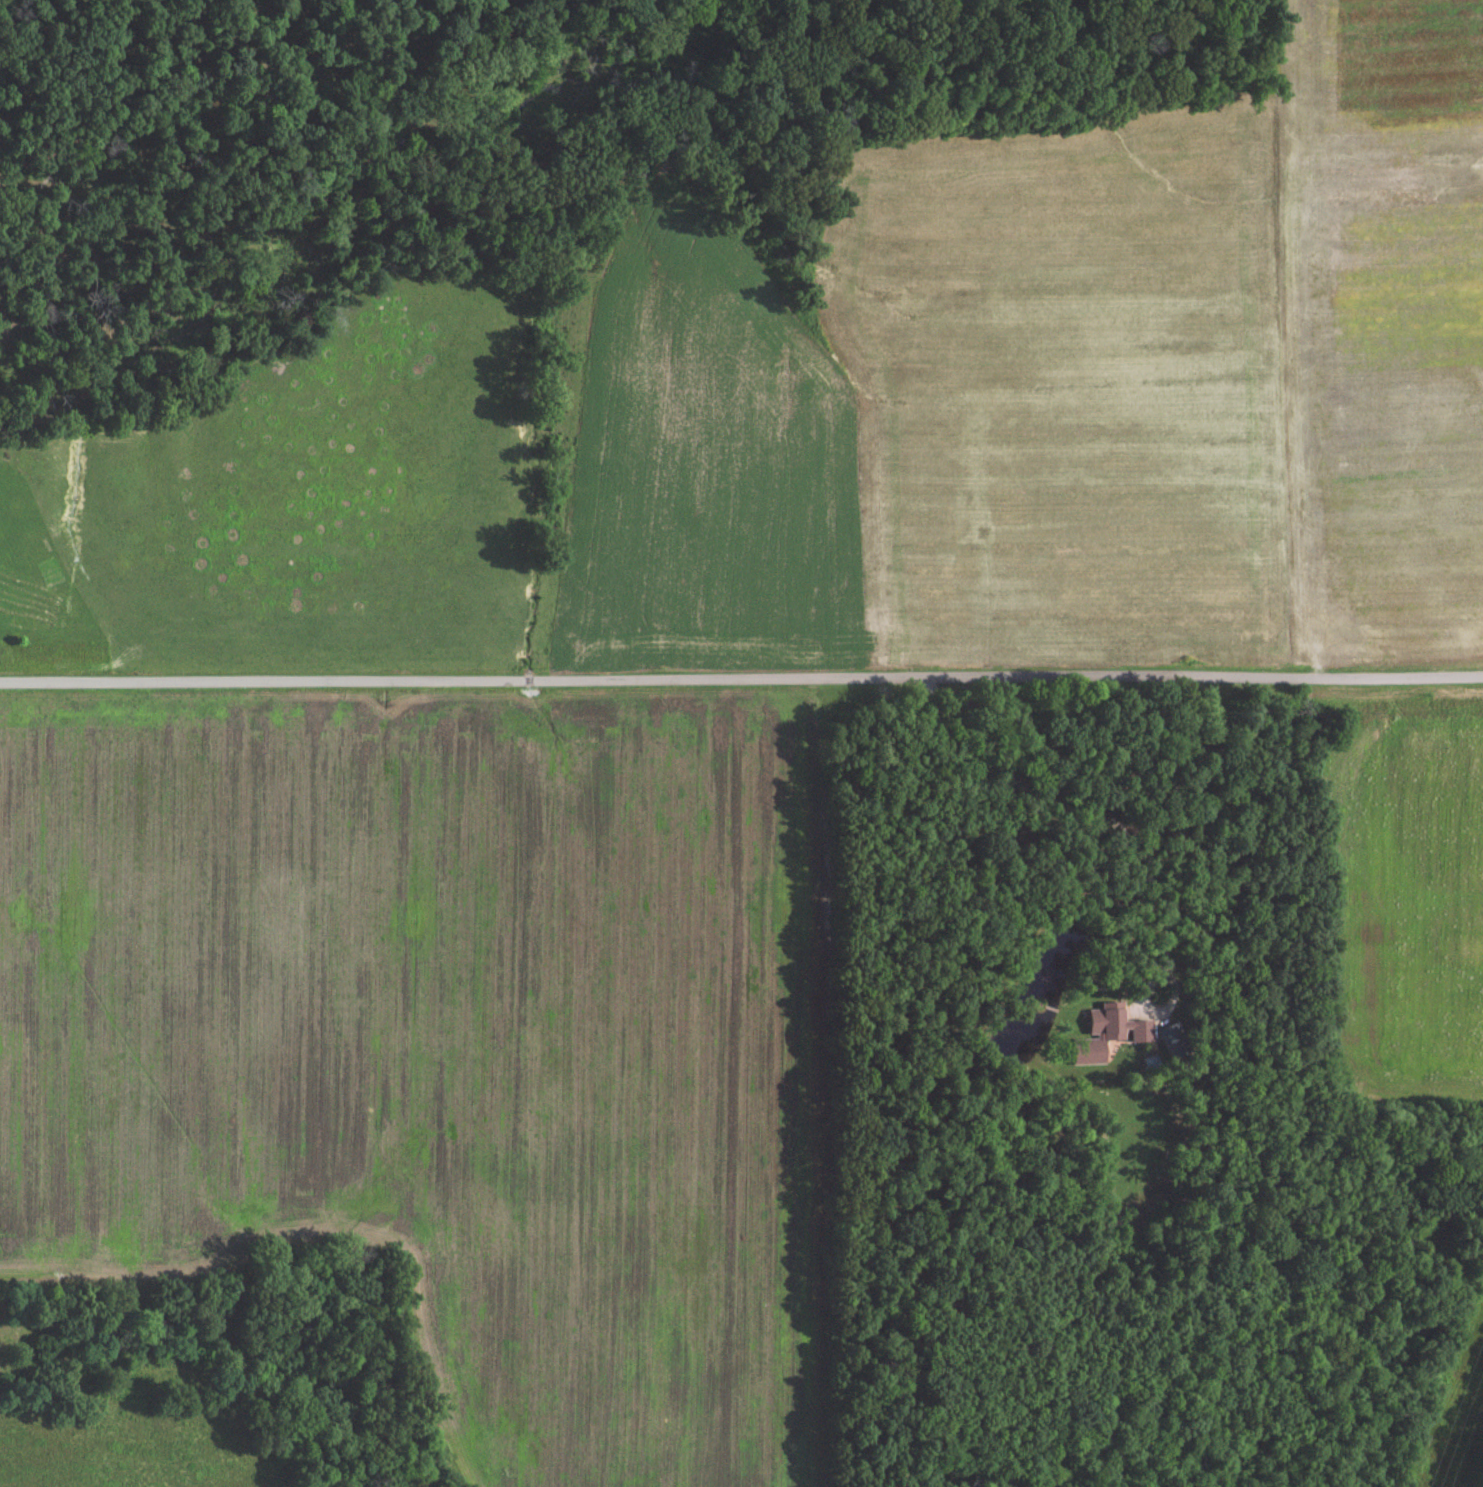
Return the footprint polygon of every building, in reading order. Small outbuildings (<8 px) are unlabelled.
[(1068,1069),(1099,1068),(1099,1044),(1119,1044),(1119,1034),(1123,1034),(1124,1047),(1146,1046),(1145,1024),(1118,1025),(1117,1008),(1096,1008),(1096,1016),(1084,1016),(1085,1042),(1067,1043),(1068,1069)]
